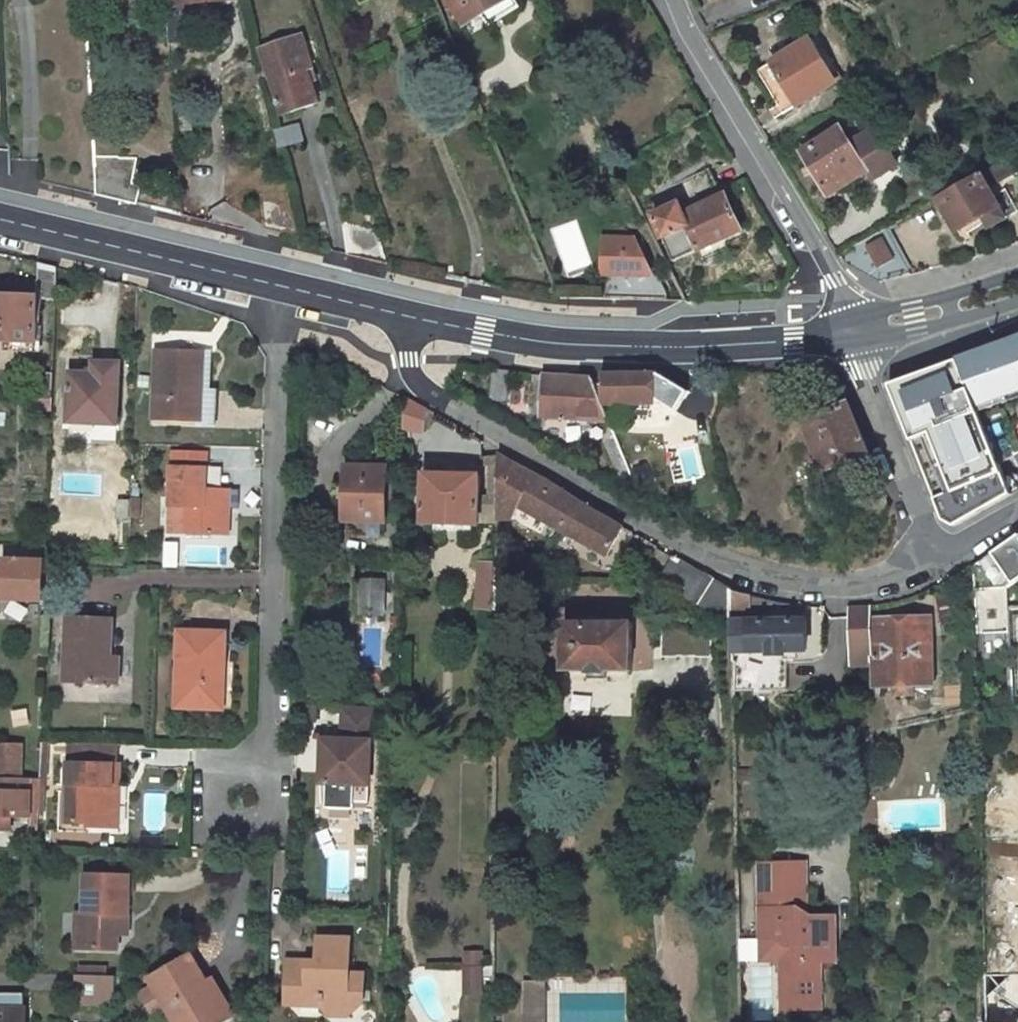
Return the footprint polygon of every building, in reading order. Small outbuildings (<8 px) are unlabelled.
[(165,2),(168,45),(187,44),(184,0),(187,0),(165,0),(165,2)] [(511,0),(449,0),(461,22),(482,11),(486,20),(514,5),(511,0)] [(256,48),(276,111),(316,100),(311,79),(316,77),(303,32),(256,48)] [(836,82),(810,39),(758,72),(784,115),(836,82)] [(273,147),(298,141),(293,122),(268,128),(273,147)] [(824,190),(853,173),(855,177),(873,166),(877,173),(895,163),(874,127),(849,142),(841,128),(801,153),(824,190)] [(8,142),(0,143),(0,171),(9,173),(8,142)] [(1017,212),(1017,208),(1006,187),(1005,188),(1000,180),(1008,175),(1017,169),(1011,155),(1000,161),(979,173),(938,197),(937,197),(957,232),(958,231),(961,237),(987,223),(989,228),(1017,212)] [(96,193),(136,203),(140,187),(131,185),(137,157),(95,157),(96,193)] [(680,199),(650,214),(674,264),(746,230),(728,193),(722,195),(709,169),(674,186),(680,199)] [(387,261),(377,230),(341,221),(346,252),(387,261)] [(648,258),(637,236),(603,235),(602,277),(617,277),(606,297),(667,300),(668,291),(648,258)] [(884,237),(867,246),(879,269),(896,260),(884,237)] [(55,267),(37,263),(36,298),(55,298),(55,267)] [(0,296),(0,341),(35,343),(36,298),(0,296)] [(960,361),(971,389),(978,405),(994,399),(1014,392),(1017,391),(1017,340),(960,361)] [(199,354),(150,354),(150,424),(192,424),(193,390),(199,391),(199,354)] [(930,434),(952,491),(953,493),(1004,473),(1003,471),(982,419),(980,414),(981,413),(978,405),(971,389),(960,361),(889,386),(911,441),(924,436),(930,434)] [(69,373),(67,423),(116,423),(118,369),(111,364),(96,363),(91,368),(91,373),(69,373)] [(492,369),(489,401),(505,402),(509,371),(492,369)] [(606,398),(647,398),(647,372),(600,372),(599,379),(600,404),(606,403),(606,398)] [(655,372),(647,372),(647,398),(652,398),(674,412),(687,391),(655,372)] [(52,397),(52,374),(35,374),(35,396),(37,396),(52,397)] [(589,378),(544,375),(542,416),(607,419),(600,404),(589,378)] [(52,397),(37,396),(37,407),(51,407),(52,397)] [(405,401),(404,433),(425,433),(425,412),(405,401)] [(846,402),(801,420),(821,468),(865,451),(846,402)] [(924,436),(911,441),(933,498),(946,493),(952,491),(930,434),(924,436)] [(202,453),(167,452),(165,534),(224,537),(225,515),(218,514),(218,510),(218,489),(200,488),(201,463),(202,453)] [(533,475),(500,456),(497,454),(492,455),(492,460),(489,466),(489,495),(499,496),(499,524),(513,519),(518,506),(607,554),(622,527),(590,513),(550,483),(533,475)] [(200,488),(218,489),(219,464),(201,463),(200,488)] [(386,468),(346,467),(344,520),(385,521),(385,517),(385,505),(386,468)] [(477,475),(423,473),(422,521),(476,523),(477,495),(477,475)] [(1012,493),(1004,473),(953,493),(952,491),(946,493),(933,498),(942,521),(953,526),(954,526),(1012,493)] [(231,489),(218,489),(218,510),(230,510),(231,489)] [(499,524),(499,496),(489,495),(477,495),(476,523),(499,524)] [(129,501),(117,501),(116,519),(128,519),(129,501)] [(1017,534),(972,567),(974,634),(1006,633),(1005,597),(1010,594),(1005,587),(1017,578),(1017,534)] [(636,535),(634,541),(645,548),(648,543),(636,535)] [(731,625),(730,591),(672,557),(661,575),(682,588),(679,594),(731,625)] [(42,560),(3,558),(3,574),(0,574),(0,598),(40,600),(42,560)] [(498,564),(482,563),(481,608),(497,609),(498,588),(498,564)] [(357,581),(356,615),(384,616),(385,582),(357,581)] [(630,592),(603,584),(601,589),(628,598),(630,592)] [(508,648),(509,588),(498,588),(497,609),(497,648),(508,648)] [(760,651),(804,650),(803,622),(750,622),(750,609),(769,609),(769,601),(753,599),(749,598),(730,591),(731,625),(732,651),(760,651)] [(847,610),(848,667),(869,667),(868,609),(847,610)] [(111,614),(66,613),(65,680),(111,682),(111,650),(111,614)] [(929,621),(874,624),(875,682),(894,682),(895,694),(914,694),(914,681),(931,680),(929,621)] [(627,622),(559,623),(559,672),(584,672),(584,674),(605,674),(605,672),(628,671),(627,622)] [(662,654),(710,653),(709,631),(661,632),(662,654)] [(224,667),(224,636),(179,635),(178,668),(186,668),(185,709),(223,710),(224,667)] [(111,682),(119,682),(119,650),(111,650),(111,682)] [(782,656),(737,656),(737,685),(782,685),(782,656)] [(177,709),(185,709),(186,668),(178,668),(177,709)] [(374,707),(341,706),(340,737),(326,736),(325,765),(320,765),(319,800),(325,800),(325,805),(353,806),(353,799),(354,781),(369,781),(370,739),(373,739),(374,707)] [(68,741),(67,783),(70,783),(70,799),(66,799),(65,823),(87,823),(87,820),(116,821),(117,779),(124,779),(125,760),(123,760),(123,743),(68,741)] [(19,776),(19,743),(0,742),(0,776),(19,776)] [(13,829),(13,815),(28,816),(40,816),(41,777),(19,776),(0,776),(0,828),(13,829)] [(123,821),(124,779),(117,779),(116,821),(123,821)] [(369,781),(354,781),(353,799),(368,799),(369,781)] [(1017,831),(1017,811),(983,813),(984,833),(1017,831)] [(40,816),(28,816),(27,832),(39,832),(40,816)] [(803,860),(756,861),(758,937),(774,936),(785,948),(785,963),(777,968),(778,1001),(818,1000),(817,962),(833,961),(832,916),(807,917),(797,905),(797,893),(804,893),(803,860)] [(76,908),(75,950),(117,951),(117,937),(118,910),(128,910),(129,872),(83,870),(83,908),(76,908)] [(128,937),(128,910),(118,910),(117,937),(128,937)] [(774,936),(758,937),(758,964),(785,963),(785,948),(774,936)] [(350,940),(315,938),(315,957),(314,966),(305,966),(304,990),(312,991),(319,1000),(318,1010),(335,1012),(339,1021),(358,1021),(365,998),(365,972),(349,972),(350,940)] [(190,956),(149,980),(152,985),(137,994),(150,1015),(165,1006),(174,1021),(222,1021),(228,1018),(225,1012),(207,983),(190,956)] [(305,956),(305,966),(314,966),(315,957),(305,956)] [(479,970),(480,959),(463,959),(463,969),(479,970)] [(479,1000),(479,974),(463,974),(463,1000),(479,1000)] [(117,976),(79,975),(78,1001),(116,1003),(117,976)] [(230,1008),(212,979),(207,983),(225,1012),(230,1008)] [(523,982),(523,1021),(544,1021),(544,982),(523,982)] [(312,991),(304,990),(303,1009),(318,1010),(319,1000),(312,991)] [(818,1000),(778,1001),(778,1011),(818,1010),(818,1000)] [(0,1009),(0,1021),(25,1021),(26,1010),(0,1009)]
